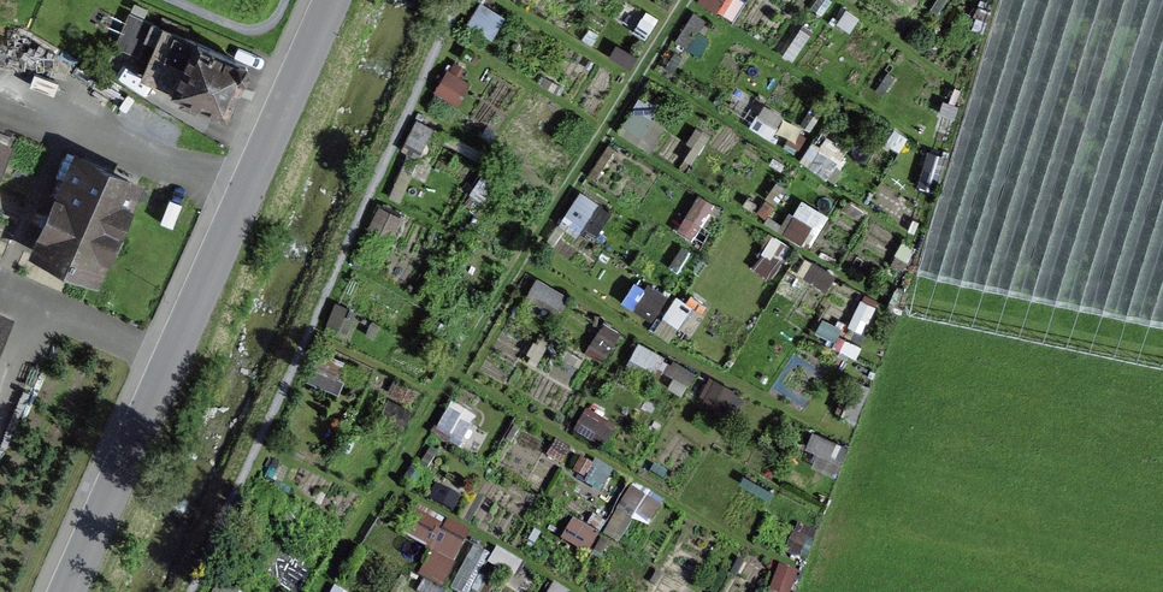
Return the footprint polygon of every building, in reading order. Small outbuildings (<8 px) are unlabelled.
[(727,0),(709,0),(721,8),(727,0)] [(135,81),(221,120),(247,65),(132,14),(118,49),(144,61),(135,81)] [(636,104),(623,129),(655,147),(669,121),(636,104)] [(11,144),(0,140),(0,170),(11,144)] [(145,181),(72,153),(27,257),(95,289),(145,181)] [(565,220),(598,238),(616,206),(583,187),(565,220)] [(702,189),(682,227),(702,238),(722,199),(702,189)] [(815,242),(830,208),(800,196),(786,230),(815,242)] [(399,235),(407,213),(382,205),(375,227),(399,235)] [(562,305),(570,291),(542,275),(534,289),(562,305)] [(660,316),(671,287),(649,279),(638,307),(660,316)] [(14,323),(0,317),(0,353),(14,323)] [(610,353),(621,327),(605,320),(594,346),(610,353)] [(642,337),(621,376),(646,389),(667,350),(642,337)] [(455,400),(439,431),(465,444),(481,414),(455,400)] [(632,482),(609,532),(625,539),(636,516),(655,524),(666,499),(632,482)] [(419,505),(406,533),(435,546),(422,574),(449,586),(474,529),(419,505)] [(591,551),(603,529),(577,515),(565,537),(591,551)] [(491,546),(477,540),(457,586),(471,591),(491,546)]
